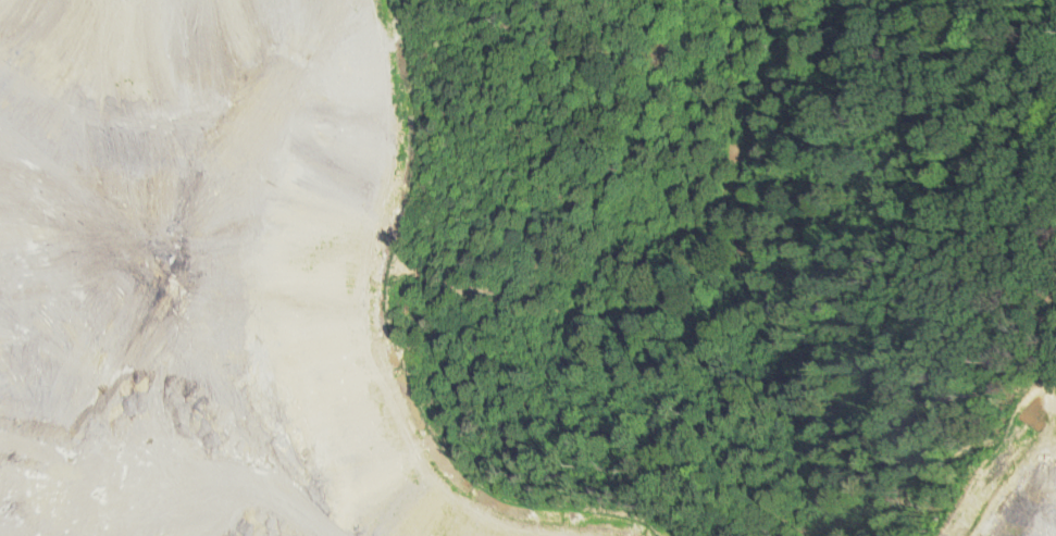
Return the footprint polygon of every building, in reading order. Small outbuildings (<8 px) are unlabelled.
[(183,478),(183,465),(168,466),(168,478),(183,478)]
